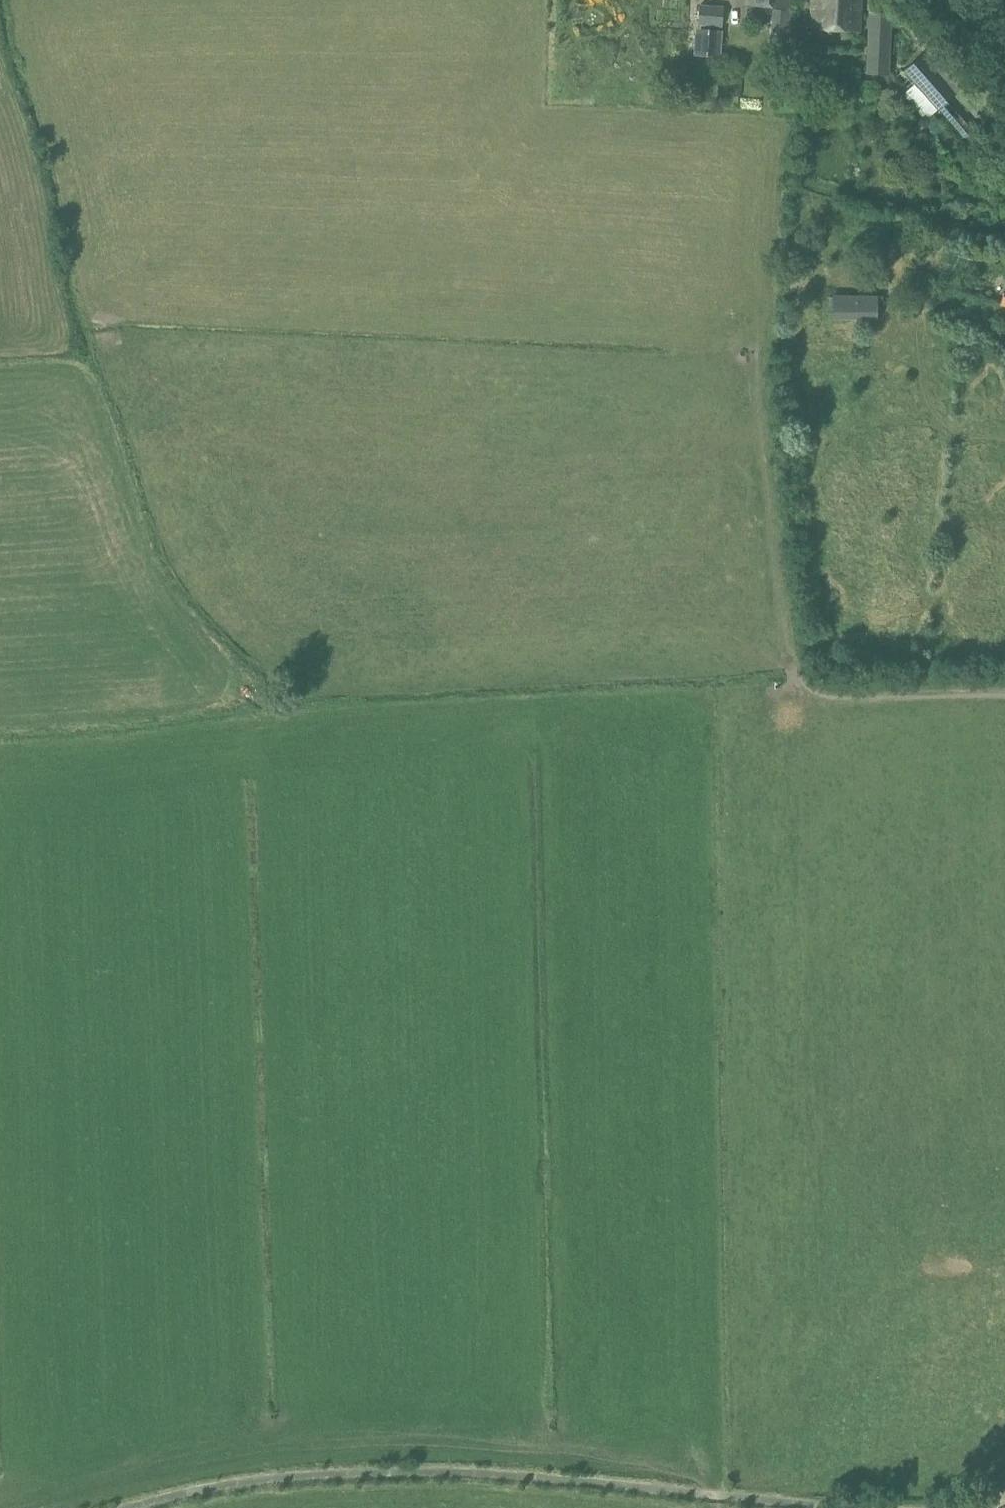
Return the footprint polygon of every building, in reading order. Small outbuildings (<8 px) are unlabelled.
[(810,27),(856,30),(859,0),(812,0),(810,27)] [(722,25),(724,9),(701,7),(699,23),(722,25)] [(886,12),(866,10),(861,70),(881,72),(886,12)] [(722,31),(697,29),(695,57),(720,58),(722,31)] [(956,93),(923,55),(905,72),(937,110),(956,93)] [(835,296),(834,316),(888,316),(888,310),(876,309),(876,305),(867,305),(867,296),(835,296)]
